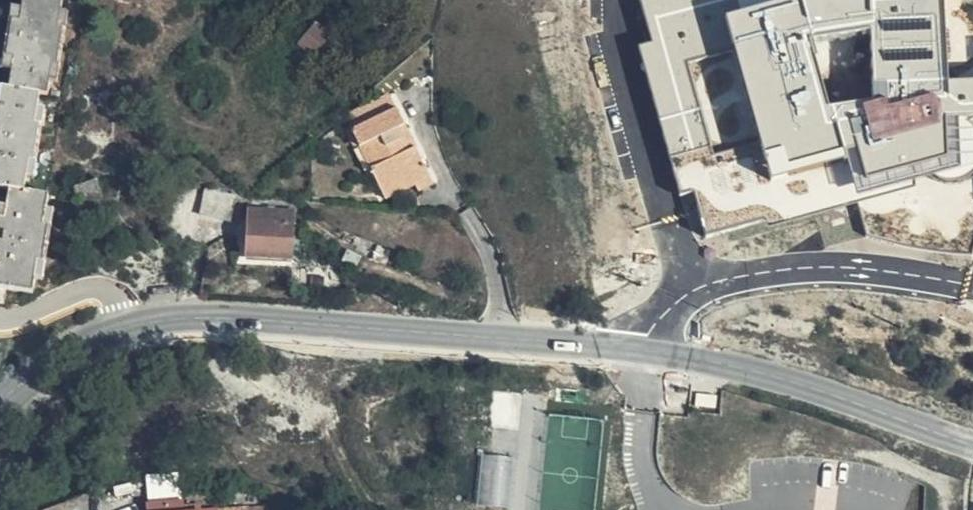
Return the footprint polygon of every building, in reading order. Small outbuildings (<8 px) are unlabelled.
[(39,132),(40,125),(34,124),(37,108),(39,93),(48,95),(49,83),(52,65),(57,66),(63,30),(59,28),(61,12),(63,0),(23,0),(22,10),(20,22),(12,21),(10,38),(1,37),(0,41),(0,48),(8,49),(7,58),(14,60),(12,72),(10,89),(1,87),(0,98),(0,151),(39,132)] [(705,238),(763,222),(766,227),(914,187),(913,178),(927,176),(946,185),(964,183),(972,177),(972,119),(972,118),(972,75),(949,77),(945,0),(642,0),(653,40),(637,44),(676,194),(692,190),(705,238)] [(20,22),(22,10),(14,9),(12,21),(20,22)] [(59,28),(63,30),(66,30),(68,14),(61,12),(59,28)] [(314,24),(297,43),(324,66),(341,47),(314,24)] [(7,58),(8,49),(0,48),(0,57),(7,58)] [(4,71),(12,72),(14,60),(7,58),(4,71)] [(52,65),(49,83),(57,84),(59,66),(57,66),(52,65)] [(352,131),(396,110),(391,101),(347,121),(352,131)] [(34,124),(40,125),(42,125),(45,110),(37,108),(34,124)] [(403,126),(396,110),(352,131),(360,147),(366,143),(377,165),(371,169),(380,190),(424,169),(425,169),(414,147),(408,150),(398,129),(403,126)] [(414,147),(403,126),(398,129),(408,150),(414,147)] [(39,132),(0,151),(0,166),(27,152),(36,147),(39,132)] [(366,143),(360,147),(371,169),(377,165),(366,143)] [(36,147),(27,152),(0,166),(0,188),(9,189),(7,207),(5,219),(0,218),(0,303),(2,303),(4,289),(33,293),(36,278),(38,262),(43,263),(49,226),(44,225),(46,210),(48,195),(24,191),(26,177),(29,162),(34,162),(36,147)] [(605,155),(575,163),(596,246),(626,238),(605,155)] [(36,163),(34,162),(29,162),(26,177),(35,179),(36,163)] [(432,183),(424,169),(380,190),(379,190),(384,199),(414,185),(417,192),(432,183)] [(96,181),(75,189),(83,209),(103,202),(96,181)] [(206,189),(201,215),(230,221),(234,195),(206,189)] [(54,211),(46,210),(44,225),(49,226),(53,227),(54,211)] [(265,222),(266,212),(248,211),(248,221),(265,222)] [(292,258),(294,224),(294,213),(266,212),(265,222),(248,221),(247,225),(247,239),(246,256),(292,258)] [(46,264),(43,263),(38,262),(36,278),(44,279),(46,264)] [(495,388),(495,423),(518,423),(517,387),(495,388)] [(483,449),(476,502),(509,506),(516,453),(483,449)]
